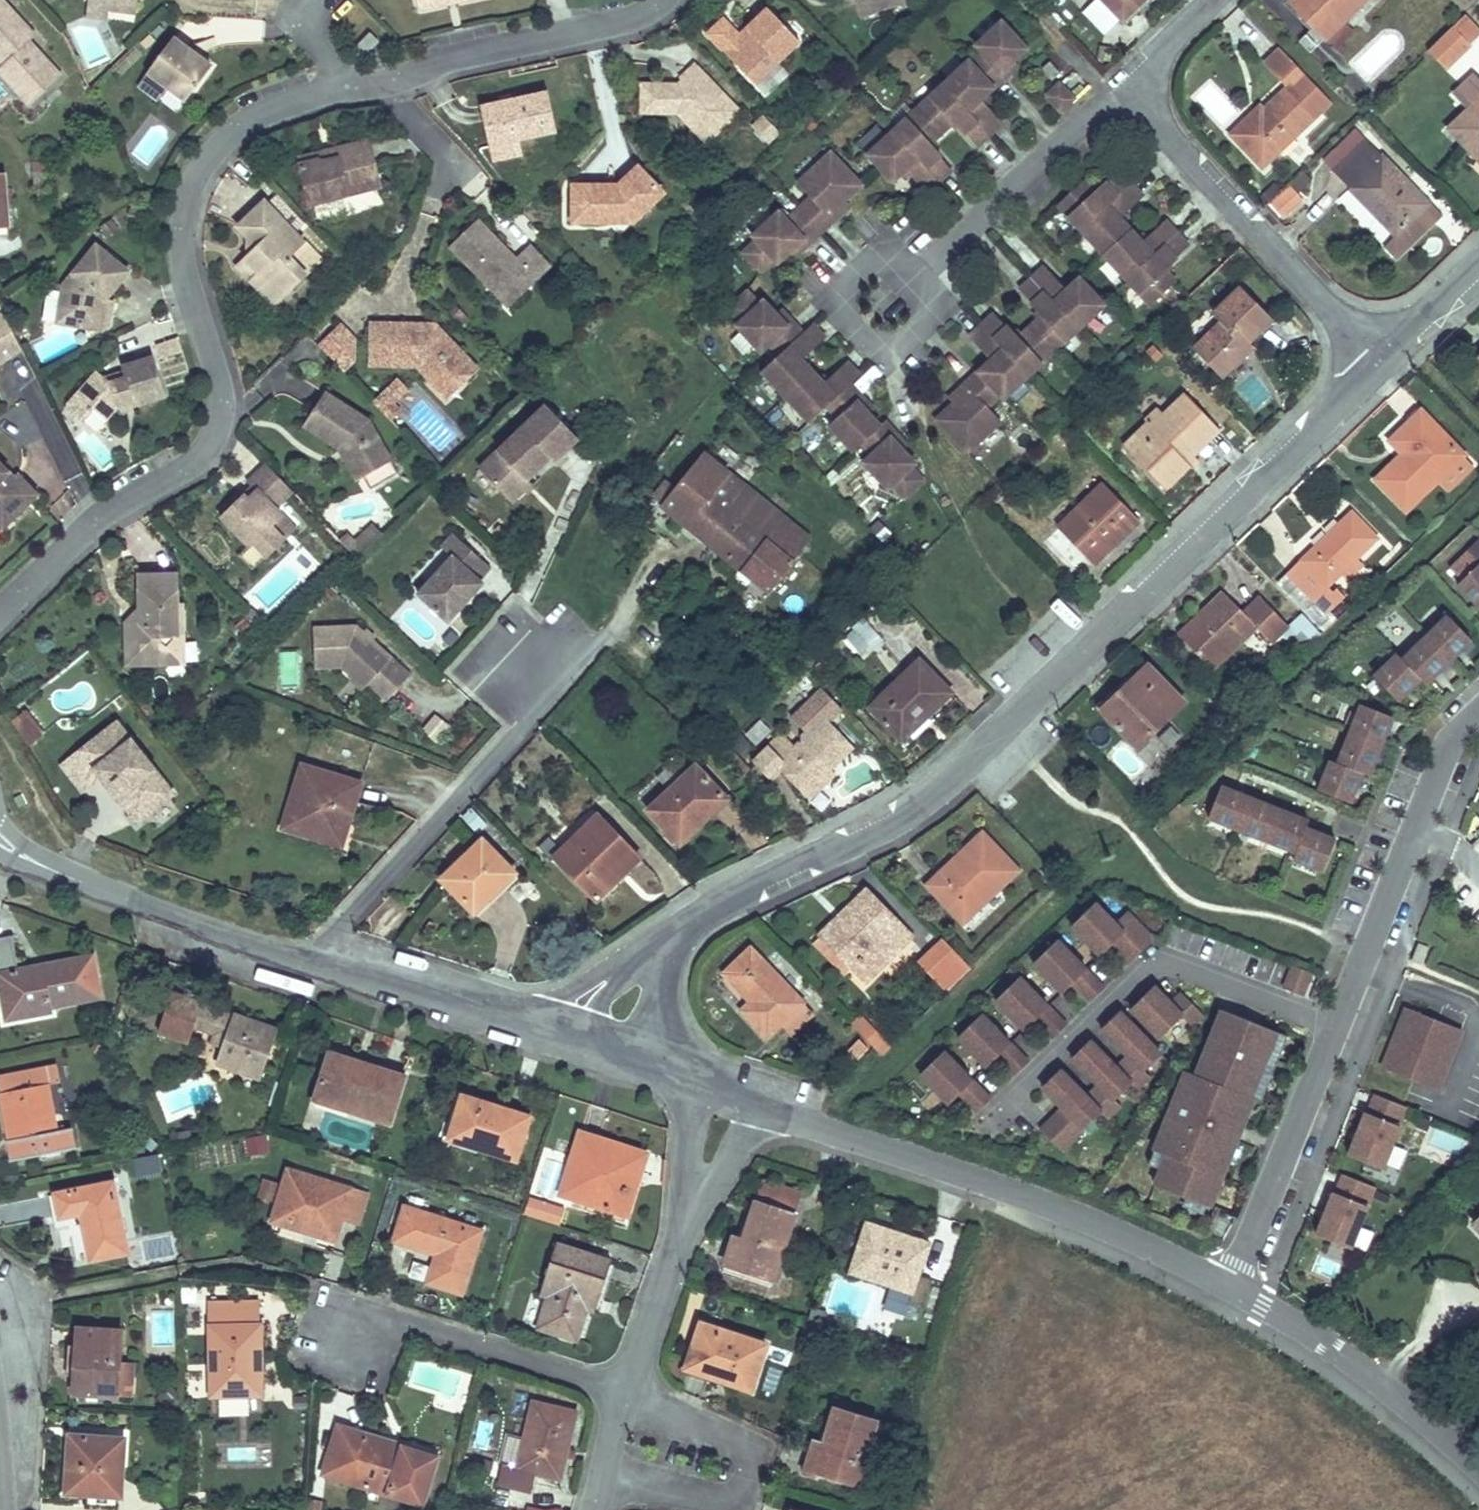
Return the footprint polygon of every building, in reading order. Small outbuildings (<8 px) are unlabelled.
[(2,0),(0,0),(0,62),(4,66),(13,76),(7,82),(31,108),(63,78),(39,53),(34,58),(25,48),(30,43),(36,38),(2,0)] [(84,15),(85,0),(68,0),(68,15),(84,15)] [(89,3),(109,5),(109,10),(137,14),(138,0),(90,0),(89,3)] [(148,0),(138,0),(137,14),(146,15),(148,0)] [(418,10),(465,0),(416,0),(418,10)] [(834,0),(828,0),(826,18),(832,19),(834,0)] [(875,0),(865,0),(863,22),(872,23),(875,0)] [(1128,24),(1142,10),(1138,6),(1145,0),(1105,0),(1128,24)] [(1328,37),(1345,21),(1366,0),(1293,0),(1291,2),(1315,27),(1327,39),(1328,37)] [(109,5),(89,3),(88,18),(108,20),(109,10),(109,5)] [(725,19),(708,35),(757,85),(801,42),(770,9),(748,29),(752,34),(745,40),(741,36),(725,19)] [(217,17),(216,39),(264,42),(265,19),(217,17)] [(1473,45),(1478,38),(1478,31),(1463,18),(1454,30),(1473,45)] [(869,152),(880,166),(893,180),(901,173),(906,168),(911,173),(927,191),(953,168),(934,148),(930,143),(935,139),(951,124),(956,119),(960,124),(978,144),(1004,121),(987,103),(982,98),(987,93),(1007,75),(1002,70),(1018,56),(1028,47),(1003,20),(977,44),(985,52),(973,63),(970,60),(869,152)] [(1355,32),(1345,21),(1328,37),(1338,48),(1355,32)] [(1312,53),(1327,39),(1315,27),(1300,41),(1312,53)] [(1452,28),(1427,55),(1448,74),(1473,47),(1452,28)] [(752,34),(748,29),(741,36),(745,40),(752,34)] [(371,35),(356,50),(364,58),(379,44),(371,35)] [(214,65),(176,37),(151,73),(171,87),(189,100),(214,65)] [(39,53),(30,43),(25,48),(34,58),(39,53)] [(1262,106),(1232,135),(1263,168),(1331,103),(1280,49),(1266,63),(1289,87),(1265,110),(1262,106)] [(1023,61),(1018,56),(1002,70),(1007,75),(1023,61)] [(1051,61),(1044,67),(1054,78),(1061,72),(1051,61)] [(708,143),(741,111),(696,64),(681,79),(683,80),(679,85),(643,84),(642,113),(679,113),(708,143)] [(4,66),(0,69),(0,74),(7,82),(13,76),(4,66)] [(171,87),(151,73),(142,85),(163,99),(171,87)] [(1477,75),(1456,96),(1470,110),(1451,128),(1478,158),(1478,77),(1477,75)] [(1061,82),(1047,94),(1060,109),(1074,97),(1061,82)] [(563,117),(534,87),(485,135),(481,138),(509,167),(536,142),(563,117)] [(1209,88),(1200,102),(1222,117),(1231,103),(1209,88)] [(991,98),(987,93),(982,98),(987,103),(991,98)] [(779,131),(768,119),(757,130),(768,142),(779,131)] [(960,124),(956,119),(951,124),(955,129),(960,124)] [(384,186),(370,139),(336,150),(339,159),(324,163),(320,160),(301,166),(314,208),(384,186)] [(939,144),(935,139),(930,143),(934,148),(939,144)] [(1367,140),(1335,171),(1397,236),(1421,213),(1417,208),(1425,200),(1367,140)] [(546,153),(536,142),(509,167),(520,178),(546,153)] [(756,237),(743,249),(761,268),(774,255),(778,260),(788,251),(803,236),(808,241),(834,218),(830,213),(845,198),(862,183),(832,149),(798,180),(811,194),(787,217),(779,208),(753,233),(756,237)] [(336,150),(299,161),(301,166),(320,160),(324,163),(339,159),(336,150)] [(48,201),(46,186),(49,185),(47,160),(34,162),(36,187),(39,187),(40,202),(48,201)] [(608,223),(622,209),(634,223),(665,193),(639,166),(619,185),(573,184),(573,223),(608,223)] [(911,173),(906,168),(901,173),(906,177),(911,173)] [(1092,189),(1085,180),(1058,204),(1151,304),(1177,280),(1169,272),(1164,267),(1169,262),(1189,244),(1166,219),(1147,237),(1142,241),(1138,236),(1125,223),(1120,218),(1125,214),(1144,196),(1121,170),(1101,189),(1096,193),(1092,189)] [(1300,170),(1289,185),(1303,196),(1314,181),(1300,170)] [(10,228),(6,172),(0,172),(0,228),(10,228)] [(1101,189),(1097,184),(1092,189),(1096,193),(1101,189)] [(1286,185),(1267,207),(1286,223),(1305,201),(1286,185)] [(845,198),(830,213),(834,218),(849,203),(845,198)] [(1397,236),(1387,247),(1399,258),(1443,215),(1431,202),(1430,204),(1425,200),(1417,208),(1421,213),(1397,236)] [(305,242),(266,201),(240,226),(259,247),(239,266),(253,281),(276,304),(296,285),(307,274),(290,256),(305,242)] [(1129,218),(1125,214),(1120,218),(1125,223),(1129,218)] [(502,301),(519,285),(526,293),(553,266),(532,244),(518,259),(515,262),(509,256),(512,253),(480,219),(451,247),(502,301)] [(1147,237),(1142,232),(1138,236),(1142,241),(1147,237)] [(803,236),(788,251),(792,256),(808,241),(803,236)] [(322,260),(305,242),(290,256),(307,274),(322,260)] [(97,305),(104,297),(106,299),(129,271),(98,246),(65,286),(59,322),(94,328),(97,305)] [(509,256),(515,262),(518,259),(512,253),(509,256)] [(1169,262),(1164,267),(1169,272),(1174,268),(1169,262)] [(957,400),(939,416),(970,450),(1003,419),(990,405),(1003,393),(1006,397),(1105,305),(1081,278),(1073,286),(1068,290),(1064,285),(1047,267),(1023,289),(1042,310),(1047,315),(1042,319),(1026,334),(1022,338),(1017,333),(997,312),(974,334),(990,352),(994,357),(989,361),(968,380),(973,385),(957,400)] [(1068,281),(1064,285),(1068,290),(1073,286),(1068,281)] [(502,301),(509,308),(526,293),(519,285),(502,301)] [(749,286),(730,303),(743,317),(739,321),(762,346),(771,339),(781,351),(764,366),(811,418),(828,401),(840,413),(831,421),(855,447),(863,439),(875,452),(867,459),(891,485),(895,482),(907,495),(926,477),(914,464),(918,460),(906,447),(894,434),(899,430),(887,418),(882,422),(872,411),(859,397),(864,393),(852,380),(861,371),(849,357),(830,374),(826,379),(821,374),(808,360),(803,355),(808,351),(827,334),(814,320),(805,329),(794,317),(790,321),(778,309),(766,296),(762,300),(749,286)] [(1223,322),(1198,347),(1224,375),(1246,354),(1242,349),(1248,343),(1272,320),(1241,289),(1215,314),(1223,322)] [(94,328),(102,330),(106,299),(104,297),(97,305),(94,328)] [(783,304),(778,309),(790,321),(794,317),(783,304)] [(1042,310),(1037,315),(1042,319),(1047,315),(1042,310)] [(23,349),(5,313),(0,317),(0,363),(23,349)] [(436,324),(425,335),(419,335),(408,324),(372,323),(371,367),(417,367),(440,392),(459,374),(466,381),(478,369),(436,324)] [(436,324),(408,324),(419,335),(425,335),(436,324)] [(341,325),(319,346),(345,373),(356,363),(356,342),(341,325)] [(1022,329),(1017,333),(1022,338),(1026,334),(1022,329)] [(1246,354),(1252,348),(1248,343),(1242,349),(1246,354)] [(1156,346),(1149,352),(1157,361),(1164,355),(1156,346)] [(813,356),(808,351),(803,355),(808,360),(813,356)] [(135,401),(137,406),(167,396),(152,352),(121,362),(125,373),(127,380),(112,383),(105,378),(98,372),(69,405),(98,431),(119,407),(135,401)] [(990,352),(985,356),(989,361),(994,357),(990,352)] [(830,374),(826,370),(821,374),(826,379),(830,374)] [(105,378),(112,383),(127,380),(125,373),(105,378)] [(459,374),(440,392),(447,399),(466,381),(459,374)] [(409,390),(400,380),(384,395),(394,405),(409,390)] [(968,380),(952,396),(957,400),(973,385),(968,380)] [(365,477),(392,461),(369,421),(325,393),(304,426),(339,449),(341,445),(349,450),(365,477)] [(877,406),(864,393),(859,397),(872,411),(877,406)] [(1151,423),(1126,447),(1167,488),(1191,464),(1185,457),(1190,451),(1193,455),(1194,454),(1221,429),(1188,394),(1166,415),(1155,426),(1151,423)] [(394,405),(384,395),(375,404),(392,422),(402,413),(394,405)] [(119,407),(123,412),(137,408),(137,406),(135,401),(119,407)] [(580,437),(548,404),(481,468),(513,501),(532,482),(529,479),(551,457),(555,461),(580,437)] [(1160,408),(1147,420),(1151,423),(1155,426),(1166,415),(1160,408)] [(1407,510),(1465,454),(1423,410),(1398,434),(1414,450),(1408,456),(1404,453),(1377,479),(1407,510)] [(910,443),(899,430),(894,434),(906,447),(910,443)] [(63,433),(45,441),(62,479),(80,471),(63,433)] [(1398,434),(1392,440),(1404,453),(1408,456),(1414,450),(1398,434)] [(341,445),(339,449),(358,481),(365,477),(349,450),(341,445)] [(1190,451),(1185,457),(1191,464),(1195,468),(1201,461),(1194,454),(1193,455),(1190,451)] [(669,481),(655,498),(663,504),(771,590),(796,560),(751,524),(748,528),(727,511),(746,487),(704,453),(677,487),(669,481)] [(16,476),(13,480),(7,475),(11,471),(0,460),(0,519),(13,520),(40,494),(20,473),(16,476)] [(250,546),(255,542),(267,556),(284,540),(271,526),(283,515),(276,508),(294,491),(268,464),(250,481),(254,487),(258,491),(248,500),(245,496),(222,517),(250,546)] [(11,471),(7,475),(13,480),(16,476),(11,471)] [(1095,564),(1141,520),(1105,483),(1047,539),(1077,569),(1088,558),(1095,564)] [(254,487),(245,496),(248,500),(258,491),(254,487)] [(1343,573),(1359,557),(1379,538),(1353,511),(1292,572),(1290,571),(1289,573),(1329,613),(1347,597),(1339,587),(1335,591),(1330,586),(1343,573)] [(271,526),(284,540),(296,528),(283,515),(271,526)] [(373,524),(355,541),(365,551),(383,533),(373,524)] [(455,532),(444,544),(455,554),(466,542),(455,532)] [(355,541),(347,533),(340,540),(358,558),(365,551),(355,541)] [(492,566),(466,542),(455,554),(420,593),(450,620),(465,603),(461,600),(466,595),(470,599),(485,582),(481,579),(492,566)] [(1359,557),(1343,573),(1349,579),(1365,564),(1359,557)] [(179,591),(173,561),(126,570),(135,616),(121,618),(129,660),(163,654),(158,627),(184,622),(179,591)] [(1459,585),(1478,606),(1478,566),(1459,585)] [(1289,573),(1280,581),(1322,626),(1332,617),(1329,613),(1289,573)] [(194,648),(189,621),(183,590),(179,591),(184,622),(158,627),(163,654),(194,648)] [(466,595),(461,600),(465,603),(470,599),(466,595)] [(1214,670),(1246,638),(1261,653),(1289,625),(1262,596),(1245,612),(1229,595),(1197,626),(1193,622),(1180,634),(1214,670)] [(1473,640),(1449,615),(1426,637),(1450,662),(1473,640)] [(358,625),(315,628),(317,667),(343,665),(355,676),(359,671),(370,682),(389,699),(411,674),(372,638),(369,642),(363,636),(366,633),(358,625)] [(866,658),(884,641),(869,625),(851,642),(866,658)] [(374,636),(368,630),(366,633),(363,636),(369,642),(372,638),(374,636)] [(1450,662),(1426,637),(1403,659),(1422,678),(1427,684),(1450,662)] [(297,652),(278,654),(281,689),(300,688),(297,652)] [(1398,654),(1375,676),(1399,701),(1422,678),(1403,659),(1398,654)] [(921,659),(872,707),(896,732),(916,712),(914,710),(918,706),(928,716),(953,692),(921,659)] [(1139,747),(1186,702),(1149,664),(1133,680),(1137,684),(1106,713),(1139,747)] [(353,678),(364,689),(370,682),(359,671),(355,676),(353,678)] [(1137,684),(1133,680),(1130,677),(1100,706),(1106,713),(1137,684)] [(29,710),(16,720),(30,743),(63,718),(40,688),(22,702),(29,710)] [(1394,717),(1362,704),(1350,734),(1382,746),(1394,717)] [(916,712),(896,732),(904,740),(928,716),(918,706),(914,710),(916,712)] [(421,734),(439,745),(450,725),(432,715),(421,734)] [(804,789),(826,768),(828,770),(829,769),(852,747),(825,720),(809,735),(815,741),(808,747),(803,742),(796,749),(782,735),(755,761),(773,780),(785,769),(804,789)] [(1350,734),(1339,763),(1364,773),(1371,776),(1382,746),(1350,734)] [(809,735),(803,742),(808,747),(815,741),(809,735)] [(110,758),(97,769),(133,814),(151,800),(157,808),(175,793),(133,740),(119,751),(115,746),(106,753),(110,758)] [(0,756),(0,770),(10,765),(4,754),(0,756)] [(657,778),(670,791),(690,773),(677,759),(657,778)] [(1339,763),(1332,760),(1320,790),(1352,803),(1364,773),(1339,763)] [(348,833),(364,783),(304,764),(285,827),(310,834),(314,822),(348,833)] [(670,791),(649,811),(680,845),(709,817),(705,813),(726,793),(699,764),(690,773),(670,791)] [(804,789),(811,797),(834,774),(829,769),(828,770),(826,768),(804,789)] [(1249,805),(1216,792),(1206,816),(1239,829),(1249,805)] [(705,813),(709,817),(711,819),(732,799),(726,793),(705,813)] [(151,800),(133,814),(139,822),(157,808),(151,800)] [(1268,841),(1278,816),(1249,805),(1239,829),(1268,841)] [(599,815),(556,857),(598,900),(641,858),(599,815)] [(1304,835),(1307,828),(1278,816),(1268,841),(1297,853),(1304,835)] [(314,822),(310,834),(344,845),(348,833),(314,822)] [(984,832),(955,860),(959,864),(989,836),(984,832)] [(1324,872),(1334,847),(1304,835),(1297,853),(1295,860),(1324,872)] [(965,923),(1020,870),(989,836),(959,864),(955,860),(928,884),(965,923)] [(484,840),(444,879),(476,913),(517,873),(484,840)] [(868,890),(839,917),(845,924),(874,896),(868,890)] [(868,981),(914,936),(874,896),(845,924),(839,917),(822,934),(825,937),(853,965),(868,981)] [(1117,922),(1099,904),(1071,931),(1100,961),(1110,951),(1125,966),(1155,938),(1128,911),(1117,922)] [(102,997),(94,956),(47,965),(47,969),(35,971),(34,968),(20,970),(14,935),(0,937),(0,975),(2,988),(15,985),(21,1017),(55,1011),(54,1006),(102,997)] [(1103,980),(1059,935),(1031,962),(1060,992),(1070,982),(1085,997),(1103,980)] [(825,937),(818,944),(845,972),(853,965),(825,937)] [(949,988),(971,966),(945,939),(923,961),(949,988)] [(1423,964),(1430,947),(1420,943),(1413,960),(1423,964)] [(752,948),(727,973),(749,997),(751,995),(755,999),(744,1010),(769,1036),(782,1024),(793,1034),(815,1013),(752,948)] [(1295,966),(1285,989),(1303,996),(1312,973),(1295,966)] [(1064,1023),(1020,978),(992,1005),(1021,1035),(1031,1025),(1046,1041),(1064,1023)] [(21,1017),(15,985),(2,988),(8,1019),(21,1017)] [(1155,985),(1132,1008),(1161,1038),(1184,1016),(1193,1025),(1205,1014),(1184,993),(1173,1003),(1155,985)] [(196,1026),(204,1004),(173,992),(159,1031),(190,1042),(196,1026)] [(218,1063),(262,1078),(279,1030),(204,1004),(196,1026),(217,1033),(214,1043),(223,1047),(218,1063)] [(1462,1031),(1408,1009),(1399,1030),(1405,1032),(1402,1039),(1397,1037),(1384,1067),(1439,1089),(1462,1031)] [(1278,1031),(1223,1010),(1197,1075),(1187,1071),(1156,1150),(1169,1155),(1163,1169),(1157,1185),(1188,1197),(1209,1206),(1212,1207),(1239,1139),(1231,1135),(1236,1124),(1230,1122),(1242,1092),(1253,1096),(1278,1031)] [(1062,1069),(1044,1087),(1065,1108),(1043,1130),(1064,1152),(1087,1129),(1081,1122),(1097,1106),(1103,1113),(1109,1119),(1122,1106),(1117,1100),(1111,1093),(1127,1077),(1133,1084),(1139,1090),(1152,1076),(1146,1071),(1139,1065),(1157,1047),(1121,1011),(1103,1028),(1130,1056),(1119,1067),(1092,1040),(1074,1057),(1101,1085),(1089,1096),(1062,1069)] [(1029,1063),(985,1017),(957,1044),(986,1074),(996,1065),(1011,1080),(1029,1063)] [(870,1041),(879,1033),(874,1028),(866,1036),(870,1041)] [(1405,1032),(1399,1030),(1397,1037),(1402,1039),(1405,1032)] [(1263,1100),(1289,1036),(1278,1031),(1253,1096),(1242,1092),(1230,1122),(1236,1124),(1231,1135),(1239,1139),(1255,1097),(1263,1100)] [(870,1041),(878,1049),(887,1041),(879,1033),(870,1041)] [(860,1060),(870,1049),(862,1040),(851,1051),(860,1060)] [(1146,1071),(1163,1054),(1157,1047),(1139,1065),(1146,1071)] [(352,1110),(391,1122),(406,1076),(371,1065),(368,1073),(354,1069),(357,1061),(331,1053),(319,1092),(355,1103),(352,1110)] [(990,1100),(946,1054),(918,1081),(947,1111),(957,1101),(972,1117),(990,1100)] [(357,1061),(354,1069),(368,1073),(371,1065),(357,1061)] [(59,1066),(0,1077),(0,1083),(5,1108),(11,1107),(17,1139),(11,1140),(15,1160),(75,1149),(72,1129),(67,1129),(66,1125),(58,1127),(50,1085),(63,1082),(59,1066)] [(1117,1100),(1133,1084),(1127,1077),(1111,1093),(1117,1100)] [(352,1110),(355,1103),(319,1092),(317,1100),(352,1110)] [(1368,1113),(1376,1116),(1383,1097),(1376,1094),(1368,1113)] [(482,1148),(518,1160),(531,1116),(497,1105),(494,1111),(481,1107),(483,1101),(464,1095),(452,1131),(484,1141),(482,1148)] [(1408,1108),(1383,1097),(1376,1116),(1368,1113),(1366,1112),(1349,1155),(1384,1169),(1408,1108)] [(483,1101),(481,1107),(494,1111),(497,1105),(483,1101)] [(1081,1122),(1087,1129),(1103,1113),(1097,1106),(1081,1122)] [(17,1139),(11,1107),(5,1108),(11,1140),(17,1139)] [(1430,1127),(1425,1145),(1460,1155),(1465,1137),(1430,1127)] [(192,1131),(172,1135),(174,1147),(194,1143),(192,1131)] [(482,1148),(484,1141),(452,1131),(450,1138),(482,1148)] [(582,1131),(561,1194),(620,1213),(634,1169),(642,1172),(648,1153),(582,1131)] [(248,1153),(270,1151),(268,1132),(246,1134),(248,1153)] [(1156,1150),(1151,1164),(1163,1169),(1169,1155),(1156,1150)] [(134,1154),(134,1171),(161,1171),(161,1154),(134,1154)] [(642,1172),(634,1169),(620,1213),(628,1215),(642,1172)] [(290,1170),(274,1221),(337,1240),(344,1217),(359,1222),(368,1193),(290,1170)] [(1336,1193),(1339,1194),(1346,1175),(1344,1174),(1336,1193)] [(1317,1235),(1352,1249),(1376,1187),(1346,1175),(1339,1194),(1336,1193),(1334,1192),(1317,1235)] [(280,1183),(266,1178),(260,1197),(274,1202),(280,1183)] [(790,1233),(796,1214),(794,1213),(801,1193),(767,1182),(760,1202),(758,1201),(743,1244),(734,1241),(724,1270),(772,1286),(786,1245),(790,1233)] [(93,1260),(128,1253),(114,1183),(57,1194),(62,1217),(84,1212),(93,1260)] [(525,1213),(560,1224),(566,1205),(530,1194),(525,1213)] [(1188,1197),(1184,1206),(1205,1215),(1209,1206),(1188,1197)] [(483,1231),(407,1206),(396,1240),(441,1254),(439,1262),(437,1260),(430,1282),(463,1293),(483,1231)] [(929,1244),(869,1224),(853,1272),(914,1292),(910,1302),(923,1306),(932,1280),(919,1276),(929,1244)] [(151,1263),(182,1257),(177,1231),(146,1237),(151,1263)] [(797,1235),(790,1233),(786,1245),(793,1247),(797,1235)] [(578,1340),(589,1308),(588,1308),(592,1297),(600,1300),(613,1262),(557,1244),(545,1282),(554,1285),(550,1296),(540,1327),(578,1340)] [(550,1296),(554,1285),(545,1282),(541,1293),(550,1296)] [(600,1300),(592,1297),(588,1308),(589,1308),(597,1311),(600,1300)] [(212,1325),(213,1396),(257,1395),(257,1350),(262,1350),(262,1325),(260,1325),(259,1302),(211,1303),(212,1325)] [(768,1343),(702,1322),(690,1362),(718,1372),(717,1377),(753,1389),(768,1343)] [(119,1396),(122,1362),(124,1331),(78,1328),(76,1366),(81,1367),(81,1373),(76,1372),(74,1394),(119,1396)] [(122,1362),(119,1396),(134,1397),(135,1363),(122,1362)] [(717,1377),(718,1372),(690,1362),(687,1368),(717,1377)] [(225,1396),(224,1412),(250,1413),(250,1397),(225,1396)] [(535,1471),(561,1477),(577,1413),(535,1402),(520,1466),(506,1463),(501,1482),(531,1489),(535,1471)] [(859,1484),(878,1421),(837,1408),(826,1443),(816,1440),(806,1473),(817,1476),(819,1472),(859,1484)] [(403,1445),(400,1457),(367,1447),(370,1435),(340,1426),(326,1474),(424,1505),(439,1457),(403,1445)] [(370,1435),(367,1447),(400,1457),(403,1445),(370,1435)] [(120,1496),(122,1496),(125,1439),(71,1437),(68,1493),(88,1494),(87,1508),(120,1509),(120,1496)]
